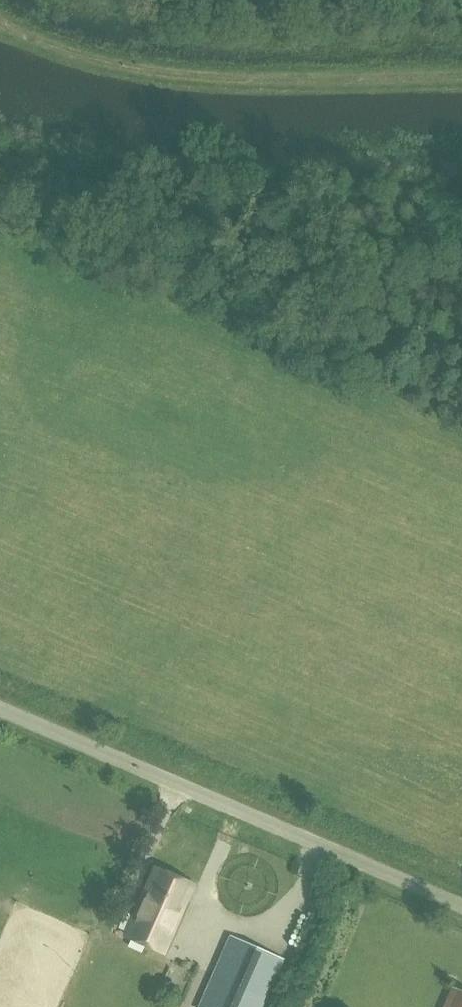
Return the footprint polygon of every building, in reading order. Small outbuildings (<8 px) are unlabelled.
[(162,951),(175,922),(192,884),(156,869),(139,906),(127,935),(162,951)] [(222,978),(209,1006),(262,1006),(266,997),(222,978)] [(453,989),(446,1006),(461,1006),(461,993),(453,989)]
